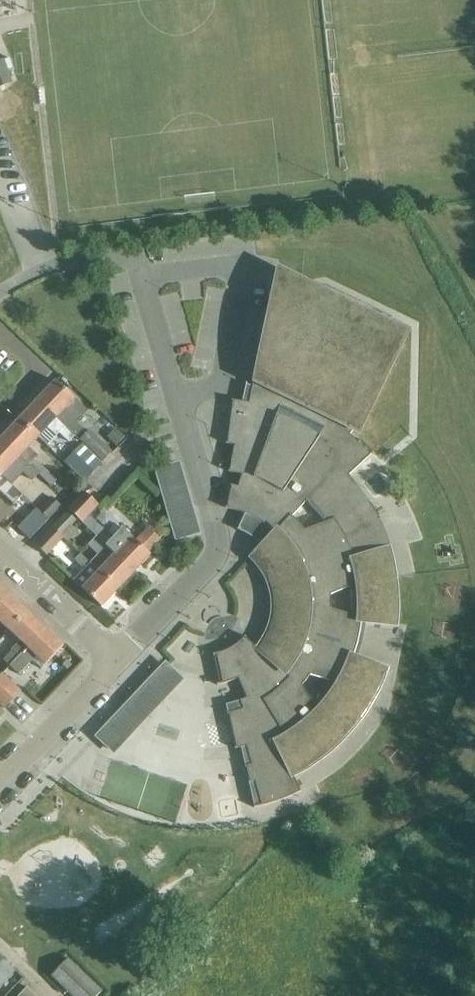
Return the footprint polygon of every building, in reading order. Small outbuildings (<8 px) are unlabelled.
[(0,60),(0,86),(11,82),(3,59),(0,60)] [(378,536),(372,522),(378,518),(370,505),(364,509),(357,499),(350,489),(343,480),(372,453),(359,440),(356,442),(348,434),(359,422),(362,424),(402,341),(381,331),(390,317),(325,285),(319,301),(298,291),(258,372),(255,370),(248,403),(232,400),(226,444),(233,445),(228,472),(241,474),(237,487),(231,485),(226,508),(235,510),(244,514),(253,518),(261,523),(274,532),(253,554),(257,558),(261,563),(265,568),(268,574),(271,580),(273,586),(274,592),(275,598),(276,604),(275,611),(275,617),(274,623),(272,629),(269,635),(267,640),(263,646),(259,651),(244,636),(241,639),(238,642),(235,644),(232,647),(228,649),(224,651),(220,652),(216,653),(212,654),(221,683),(227,682),(232,680),(237,678),(243,699),(236,701),(239,709),(225,714),(236,749),(246,746),(251,764),(245,766),(249,783),(254,781),(260,806),(274,802),(287,797),(300,791),(290,772),(304,764),(317,755),(330,745),(341,734),(351,722),(361,709),(369,696),(376,682),(382,667),(352,656),(355,645),(358,634),(359,622),(391,625),(392,610),(392,594),(390,579),(387,564),(383,550),(378,536)] [(84,410),(73,399),(74,398),(55,380),(36,400),(63,426),(72,434),(73,435),(79,429),(73,422),(84,410)] [(63,426),(36,400),(18,419),(37,437),(46,445),(57,432),(63,426)] [(0,438),(0,439),(37,473),(50,485),(55,479),(34,459),(37,456),(28,447),(37,437),(18,419),(0,438)] [(72,434),(63,426),(57,432),(66,441),(72,434)] [(110,451),(87,429),(77,439),(101,461),(110,451)] [(114,430),(105,440),(115,448),(124,439),(114,430)] [(10,484),(22,471),(31,480),(37,473),(0,439),(0,475),(10,484)] [(62,461),(82,480),(99,462),(79,443),(62,461)] [(154,467),(167,512),(183,507),(188,524),(172,529),(175,538),(198,531),(177,460),(161,465),(154,467)] [(0,475),(0,490),(1,491),(3,490),(13,499),(19,493),(10,484),(0,475)] [(102,530),(103,529),(87,514),(97,504),(84,492),(67,509),(68,510),(75,516),(95,536),(114,554),(133,571),(149,554),(147,552),(159,539),(146,527),(134,540),(121,527),(110,538),(102,530)] [(51,496),(38,508),(47,518),(60,506),(51,496)] [(183,507),(167,512),(172,529),(188,524),(183,507)] [(28,539),(47,520),(35,509),(16,528),(28,539)] [(68,510),(52,527),(60,535),(69,526),(67,524),(75,516),(68,510)] [(60,535),(52,527),(51,526),(34,544),(45,555),(62,537),(60,535)] [(114,554),(95,536),(86,545),(96,554),(89,562),(117,589),(118,588),(120,589),(126,582),(126,580),(133,572),(132,572),(133,571),(114,554)] [(117,589),(89,562),(79,553),(73,560),(82,568),(71,580),(99,607),(116,589),(117,589)] [(8,595),(0,603),(0,623),(8,630),(26,611),(8,595)] [(11,650),(18,656),(26,648),(25,647),(43,628),(26,611),(8,630),(18,641),(10,649),(11,650)] [(18,656),(8,666),(18,675),(35,657),(44,665),(62,646),(43,628),(25,647),(26,648),(18,656)] [(8,666),(18,656),(11,650),(2,660),(8,666)] [(179,678),(166,665),(155,677),(168,690),(179,678)] [(11,699),(19,690),(1,673),(0,673),(0,689),(11,699)] [(155,677),(108,726),(122,739),(168,690),(155,677)] [(0,689),(0,705),(2,707),(11,699),(0,689)] [(111,751),(122,739),(108,726),(97,738),(111,751)] [(51,975),(72,995),(97,995),(102,991),(67,958),(51,975)] [(2,960),(0,962),(0,985),(14,971),(2,960)] [(16,995),(35,995),(25,986),(16,995)]
